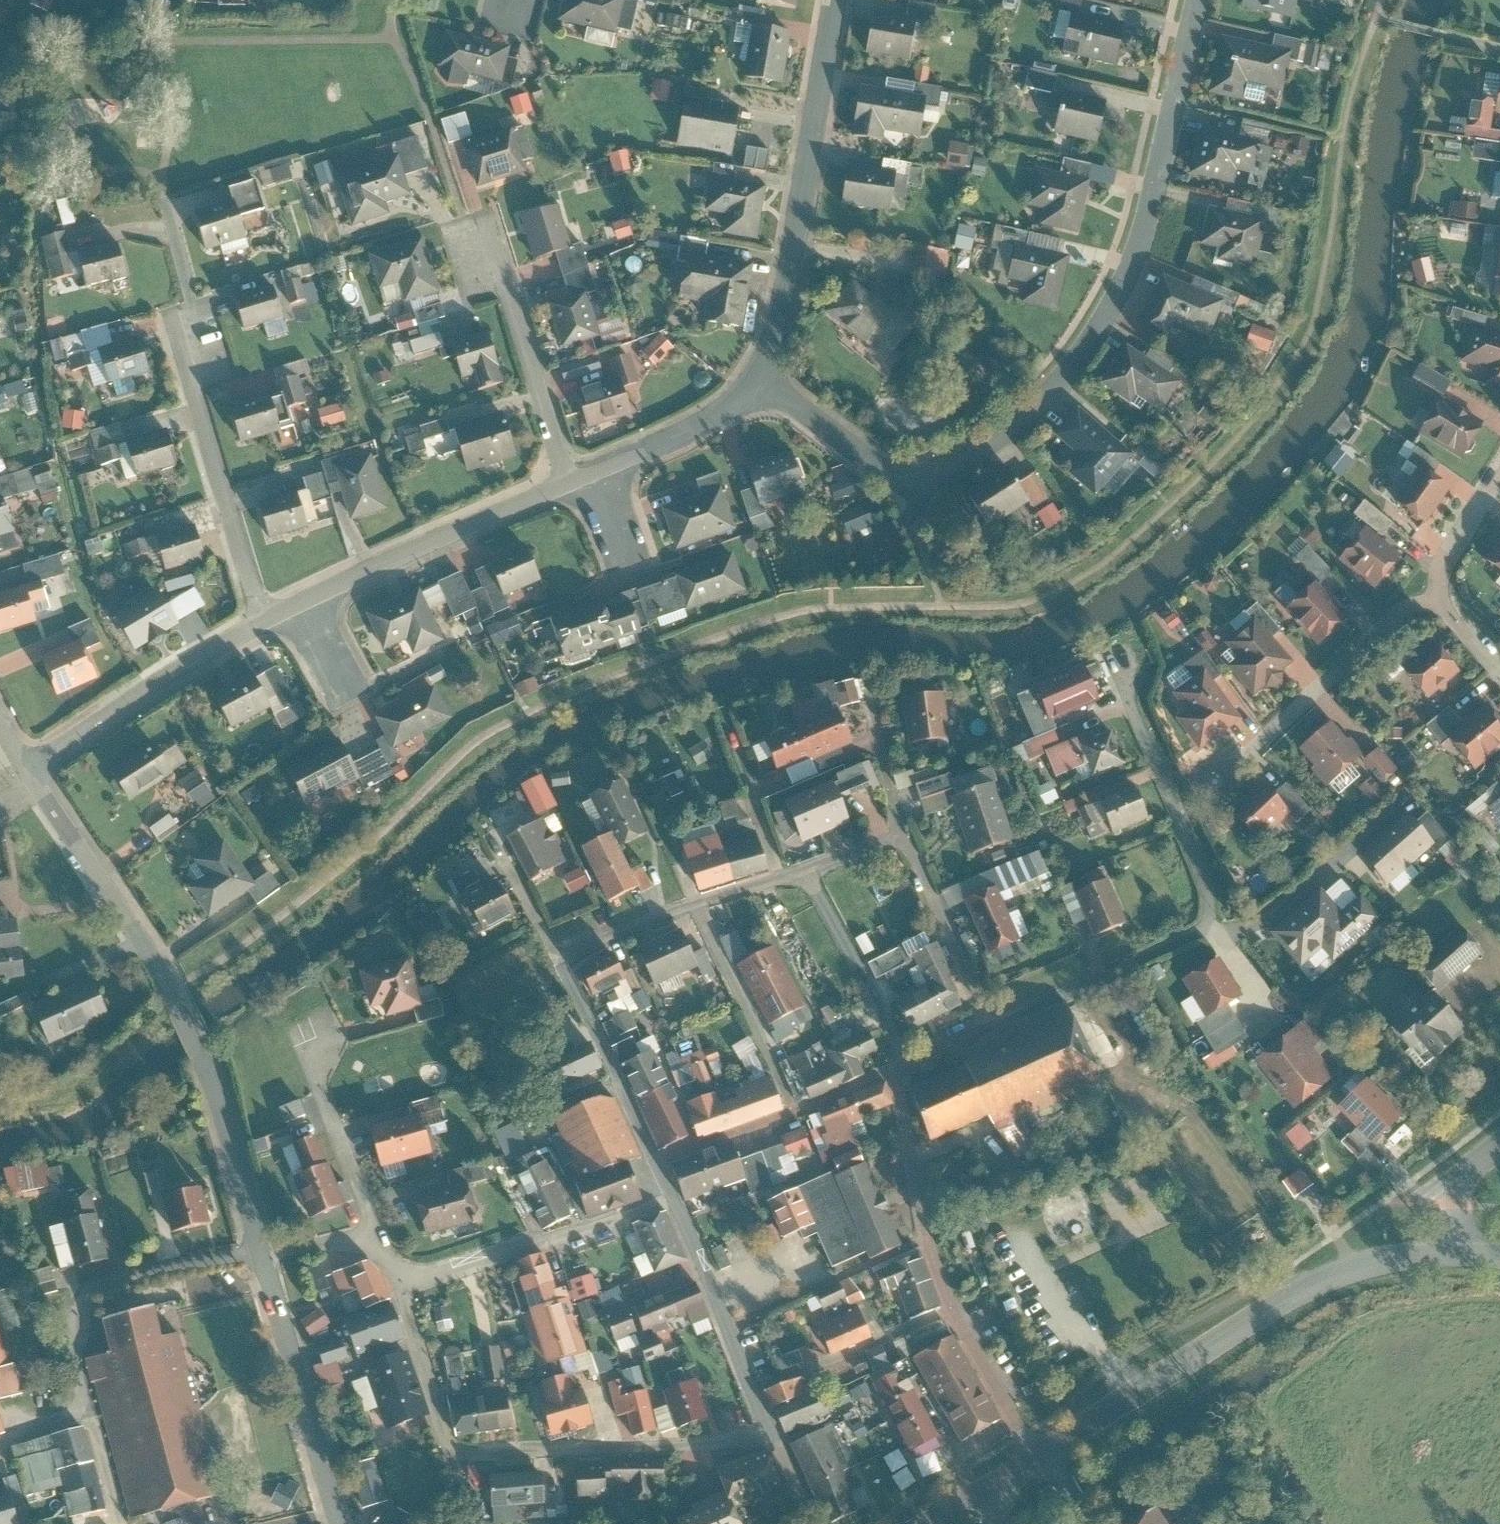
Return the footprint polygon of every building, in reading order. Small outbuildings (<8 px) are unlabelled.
[(55,0),(33,0),(32,4),(50,12),(55,0)] [(557,20),(586,28),(582,41),(612,49),(617,29),(635,34),(644,0),(563,0),(557,20)] [(1001,6),(1015,10),(1018,0),(1002,0),(1001,6)] [(1243,6),(1297,21),(1302,0),(1245,0),(1243,6)] [(1129,22),(1060,9),(1054,39),(1067,41),(1064,54),(1121,64),(1129,22)] [(934,22),(875,12),(867,56),(912,63),(915,45),(930,47),(934,22)] [(795,32),(740,23),(737,41),(751,43),(746,74),(786,81),(795,32)] [(512,43),(448,28),(435,82),(467,89),(470,74),(503,82),(512,43)] [(1275,48),(1222,35),(1208,92),(1244,101),(1249,83),(1285,92),(1292,62),(1303,65),(1309,43),(1278,35),(1275,48)] [(1337,50),(1309,43),(1303,65),(1330,73),(1337,50)] [(1060,76),(1028,72),(1026,89),(1058,93),(1060,76)] [(1449,135),(1475,137),(1499,141),(1499,91),(1499,86),(1499,74),(1485,72),(1481,103),(1472,102),(1471,110),(1452,108),(1449,135)] [(887,90),(860,86),(852,137),(885,142),(886,131),(923,137),(925,122),(939,124),(942,108),(926,106),(928,98),(916,96),(918,83),(889,78),(887,90)] [(671,80),(655,79),(653,100),(670,101),(671,80)] [(1109,104),(1065,94),(1056,134),(1100,144),(1109,104)] [(742,109),(688,100),(680,146),(734,155),(742,109)] [(466,113),(440,120),(447,144),(464,140),(477,188),(524,175),(511,127),(472,137),(466,113)] [(1265,142),(1202,128),(1192,174),(1235,183),(1237,172),(1257,176),(1265,142)] [(419,135),(396,143),(407,175),(430,168),(419,135)] [(1291,149),(1304,155),(1310,142),(1297,136),(1291,149)] [(1475,137),(1472,158),(1499,163),(1499,141),(1475,137)] [(948,141),(946,164),(969,167),(972,144),(948,141)] [(396,143),(334,161),(353,226),(393,214),(390,202),(412,196),(407,175),(396,143)] [(771,148),(749,146),(746,166),(769,169),(771,148)] [(627,148),(611,153),(617,172),(633,168),(627,148)] [(986,174),(987,159),(974,158),(973,173),(986,174)] [(885,171),(850,167),(845,208),(910,216),(916,163),(886,160),(885,171)] [(1094,176),(1037,164),(1028,206),(1048,210),(1044,227),(1082,235),(1094,176)] [(769,183),(711,175),(706,211),(727,214),(724,233),(761,239),(769,183)] [(237,203),(196,213),(205,248),(249,237),(243,215),(265,209),(258,183),(233,189),(237,203)] [(1449,201),(1449,216),(1476,216),(1476,201),(1449,201)] [(1269,217),(1208,205),(1201,244),(1221,248),(1219,260),(1259,268),(1269,217)] [(524,216),(536,257),(572,247),(560,206),(524,216)] [(630,219),(613,223),(618,241),(635,237),(630,219)] [(1468,226),(1453,224),(1452,233),(1467,235),(1468,226)] [(977,227),(960,225),(957,249),(974,251),(977,227)] [(1486,227),(1474,281),(1496,284),(1499,245),(1499,229),(1486,227)] [(424,234),(372,250),(367,252),(379,290),(402,283),(408,302),(442,291),(424,234)] [(711,241),(682,238),(679,263),(686,264),(682,296),(711,300),(709,322),(747,327),(754,260),(709,255),(711,241)] [(119,241),(60,256),(66,279),(85,275),(87,286),(128,276),(119,241)] [(912,269),(946,277),(952,252),(918,244),(912,269)] [(1072,256),(1019,244),(1011,280),(1028,284),(1023,304),(1058,312),(1072,256)] [(1432,258),(1413,262),(1418,288),(1437,284),(1432,258)] [(1161,270),(1137,323),(1170,338),(1177,322),(1212,338),(1229,300),(1161,270)] [(859,275),(827,313),(885,360),(917,323),(859,275)] [(272,281),(233,294),(246,332),(264,327),(269,341),(289,335),(286,326),(311,318),(300,282),(275,290),(272,281)] [(587,295),(550,306),(563,348),(600,337),(587,295)] [(441,311),(418,316),(422,335),(445,330),(441,311)] [(1249,324),(1246,345),(1271,349),(1274,328),(1249,324)] [(1469,325),(1459,361),(1489,369),(1485,386),(1499,390),(1499,334),(1469,325)] [(64,338),(68,350),(86,344),(82,332),(64,338)] [(676,349),(663,335),(646,352),(659,366),(676,349)] [(453,342),(442,344),(446,361),(456,357),(453,342)] [(1128,344),(1101,382),(1132,404),(1139,395),(1164,413),(1182,387),(1192,394),(1202,380),(1178,363),(1170,374),(1128,344)] [(492,345),(456,357),(460,367),(464,380),(478,375),(482,387),(504,379),(492,345)] [(144,348),(101,362),(114,403),(140,395),(135,381),(152,375),(144,348)] [(598,352),(578,358),(583,373),(602,367),(598,352)] [(89,353),(57,362),(61,375),(92,366),(89,353)] [(307,360),(275,370),(282,392),(286,407),(318,397),(307,360)] [(1454,382),(1420,363),(1412,377),(1446,396),(1454,382)] [(624,375),(575,392),(588,428),(637,412),(624,375)] [(4,399),(24,396),(22,380),(2,383),(4,399)] [(282,392),(233,404),(242,443),(280,433),(278,426),(290,423),(286,407),(282,392)] [(1483,423),(1438,399),(1420,434),(1465,458),(1483,423)] [(1079,403),(1054,432),(1087,461),(1083,466),(1106,486),(1133,456),(1141,464),(1149,455),(1128,435),(1122,441),(1079,403)] [(343,405),(319,410),(322,426),(347,421),(343,405)] [(87,411),(66,409),(64,427),(85,429),(87,411)] [(506,416),(456,432),(468,469),(518,453),(506,416)] [(425,450),(422,437),(448,432),(446,418),(403,427),(408,453),(425,450)] [(179,466),(167,429),(127,442),(97,451),(102,467),(123,461),(129,481),(179,466)] [(448,433),(423,439),(426,451),(451,444),(448,433)] [(371,444),(323,459),(327,472),(332,486),(341,484),(353,522),(392,509),(371,444)] [(755,486),(741,491),(750,518),(767,512),(764,503),(805,489),(793,453),(749,468),(755,486)] [(50,468),(31,474),(37,495),(57,489),(50,468)] [(1016,485),(1005,468),(964,492),(988,532),(1046,496),(1033,475),(1016,485)] [(1453,489),(1421,470),(1398,508),(1430,527),(1453,489)] [(306,491),(259,504),(268,540),(321,526),(315,502),(334,497),(327,472),(303,479),(306,491)] [(721,488),(661,510),(676,550),(735,528),(721,488)] [(869,500),(839,513),(849,535),(879,522),(869,500)] [(1362,525),(1337,557),(1376,587),(1401,554),(1381,538),(1392,523),(1366,503),(1354,518),(1362,525)] [(1052,504),(1039,512),(1050,528),(1063,520),(1052,504)] [(0,512),(0,534),(14,530),(9,510),(0,512)] [(200,527),(126,541),(132,572),(206,558),(200,527)] [(19,549),(14,530),(0,534),(0,554),(19,549)] [(1487,560),(1499,568),(1499,540),(1487,560)] [(735,553),(673,574),(686,609),(747,588),(735,553)] [(461,574),(420,594),(430,614),(450,604),(457,618),(476,609),(484,624),(549,592),(534,561),(496,579),(489,565),(475,572),(482,587),(470,593),(461,574)] [(0,593),(0,635),(39,624),(36,614),(51,610),(43,581),(0,593)] [(1317,584),(1285,611),(1316,648),(1349,621),(1317,584)] [(119,587),(103,596),(134,651),(181,625),(160,588),(129,605),(119,587)] [(417,588),(367,613),(386,651),(408,640),(415,654),(444,640),(430,614),(420,594),(417,588)] [(606,602),(551,621),(565,660),(644,633),(636,612),(613,620),(606,602)] [(1232,626),(1238,633),(1255,619),(1272,639),(1281,631),(1258,604),(1232,626)] [(1175,614),(1164,621),(1171,631),(1182,625),(1175,614)] [(102,676),(90,650),(106,643),(94,617),(58,633),(65,647),(44,657),(61,695),(102,676)] [(1238,633),(1226,644),(1240,661),(1231,669),(1256,699),(1295,666),(1272,639),(1255,619),(1238,633)] [(1206,629),(1195,637),(1207,651),(1217,643),(1206,629)] [(1434,641),(1405,666),(1432,697),(1461,672),(1434,641)] [(1017,695),(1037,740),(1062,729),(1058,720),(1104,700),(1089,664),(1017,695)] [(1178,719),(1200,750),(1243,720),(1209,671),(1194,682),(1182,665),(1164,678),(1189,712),(1178,719)] [(254,673),(213,695),(233,732),(265,715),(295,700),(278,667),(257,679),(254,673)] [(558,669),(516,686),(520,696),(562,679),(558,669)] [(857,677),(835,684),(843,709),(865,701),(857,677)] [(436,686),(377,716),(393,749),(453,720),(436,686)] [(947,692),(903,697),(908,744),(953,739),(947,692)] [(1449,707),(1426,728),(1442,747),(1449,741),(1477,772),(1499,751),(1499,717),(1488,704),(1464,725),(1449,707)] [(779,773),(788,769),(814,759),(855,742),(843,709),(766,740),(779,773)] [(1335,719),(1298,750),(1328,787),(1360,762),(1365,757),(1335,719)] [(1046,751),(1057,776),(1089,763),(1095,777),(1131,762),(1114,722),(1046,751)] [(163,729),(110,766),(133,798),(186,761),(163,729)] [(707,738),(690,747),(699,764),(716,755),(707,738)] [(340,740),(287,767),(307,806),(360,780),(352,763),(340,740)] [(1365,757),(1360,762),(1384,787),(1401,770),(1377,745),(1365,757)] [(382,750),(352,763),(360,780),(364,792),(395,779),(382,750)] [(814,759),(788,769),(793,782),(819,773),(814,759)] [(839,786),(790,805),(804,841),(855,821),(846,798),(874,787),(864,763),(834,775),(839,786)] [(202,774),(184,786),(196,803),(213,791),(202,774)] [(541,775),(522,785),(539,817),(557,806),(541,775)] [(950,775),(915,783),(919,801),(954,793),(950,775)] [(1372,804),(1385,793),(1371,776),(1358,787),(1372,804)] [(612,833),(582,848),(610,903),(639,888),(619,849),(651,832),(624,779),(592,795),(612,833)] [(999,780),(954,793),(969,850),(1015,838),(999,780)] [(1260,780),(1232,807),(1263,840),(1291,813),(1260,780)] [(1050,782),(1033,790),(1042,806),(1058,797),(1050,782)] [(1135,782),(1099,797),(1113,831),(1149,816),(1135,782)] [(1486,805),(1499,820),(1499,793),(1486,805)] [(170,814),(150,829),(159,843),(180,828),(170,814)] [(1408,814),(1361,852),(1387,885),(1434,847),(1408,814)] [(539,817),(506,835),(530,881),(564,864),(539,817)] [(756,826),(685,847),(700,893),(770,872),(756,826)] [(226,838),(194,860),(208,880),(193,889),(212,916),(248,891),(256,903),(290,880),(273,855),(249,871),(226,838)] [(1041,852),(945,891),(952,909),(967,903),(988,956),(1021,943),(1001,892),(1049,873),(1041,852)] [(580,868),(562,876),(571,893),(588,885),(580,868)] [(499,879),(460,899),(478,935),(518,915),(499,879)] [(1110,879),(1081,891),(1099,935),(1128,923),(1110,879)] [(1319,887),(1269,934),(1302,968),(1322,949),(1336,963),(1382,919),(1359,895),(1342,911),(1319,887)] [(26,978),(21,923),(0,925),(0,980),(26,978)] [(1460,927),(1419,965),(1444,991),(1485,954),(1460,927)] [(684,931),(640,952),(655,984),(699,964),(684,931)] [(928,988),(897,1003),(911,1031),(967,1003),(937,942),(912,955),(928,988)] [(776,943),(737,964),(771,1026),(810,1004),(776,943)] [(900,947),(869,963),(877,979),(908,963),(900,947)] [(1242,994),(1211,947),(1177,970),(1195,998),(1209,1017),(1228,1004),(1242,994)] [(410,957),(360,970),(374,1021),(413,1010),(417,1024),(444,1016),(439,998),(423,1002),(410,957)] [(616,958),(581,974),(593,999),(628,982),(616,958)] [(664,993),(682,985),(678,976),(660,985),(664,993)] [(94,979),(34,1006),(52,1045),(111,1018),(94,979)] [(642,989),(627,996),(637,1016),(652,1008),(642,989)] [(1429,989),(1389,1024),(1427,1067),(1467,1032),(1429,989)] [(0,1003),(0,1016),(31,1002),(27,991),(0,1003)] [(1252,1038),(1228,1004),(1209,1017),(1195,998),(1182,1007),(1214,1052),(1203,1060),(1212,1073),(1239,1054),(1236,1050),(1252,1038)] [(966,1063),(909,1088),(933,1142),(992,1117),(997,1127),(1106,1079),(1073,1004),(961,1052),(966,1063)] [(1300,1025),(1254,1060),(1293,1112),(1339,1077),(1300,1025)] [(833,1062),(798,1076),(807,1097),(859,1076),(854,1064),(880,1053),(870,1031),(827,1049),(833,1062)] [(600,1071),(586,1042),(542,1062),(556,1091),(600,1071)] [(654,1050),(623,1065),(665,1150),(696,1134),(654,1050)] [(703,1062),(689,1067),(698,1087),(711,1082),(703,1062)] [(771,1075),(686,1104),(696,1134),(698,1140),(784,1111),(771,1075)] [(1369,1077),(1338,1108),(1375,1145),(1406,1114),(1369,1077)] [(898,1108),(887,1081),(848,1098),(859,1124),(898,1108)] [(638,1155),(612,1095),(553,1121),(578,1180),(638,1155)] [(301,1098),(279,1107),(286,1123),(307,1114),(301,1098)] [(859,1124),(848,1098),(823,1109),(825,1115),(808,1123),(827,1168),(839,1163),(862,1154),(856,1139),(864,1136),(859,1124)] [(425,1115),(372,1126),(381,1168),(434,1157),(425,1115)] [(1299,1122),(1285,1134),(1298,1150),(1312,1137),(1299,1122)] [(773,1131),(677,1165),(693,1209),(772,1181),(798,1172),(793,1159),(812,1153),(804,1130),(776,1140),(773,1131)] [(317,1136),(296,1144),(306,1171),(294,1176),(311,1218),(344,1205),(317,1136)] [(862,1154),(839,1163),(843,1174),(844,1176),(871,1165),(872,1165),(866,1152),(862,1154)] [(551,1158),(515,1175),(543,1232),(579,1215),(551,1158)] [(19,1167),(20,1188),(50,1186),(48,1164),(19,1167)] [(888,1204),(871,1165),(844,1176),(843,1174),(805,1190),(822,1230),(807,1237),(810,1244),(826,1237),(840,1271),(875,1256),(877,1261),(908,1249),(895,1219),(899,1217),(893,1202),(888,1204)] [(1303,1167),(1284,1182),(1296,1197),(1315,1183),(1303,1167)] [(143,1173),(149,1196),(167,1191),(161,1168),(143,1173)] [(634,1168),(580,1185),(591,1219),(645,1202),(634,1168)] [(470,1182),(419,1195),(429,1236),(481,1223),(470,1182)] [(205,1186),(164,1194),(172,1233),(213,1225),(205,1186)] [(822,1230),(805,1190),(771,1204),(788,1245),(807,1237),(822,1230)] [(98,1212),(52,1224),(64,1271),(110,1259),(98,1212)] [(667,1212),(632,1226),(623,1230),(634,1258),(645,1253),(653,1274),(687,1260),(667,1212)] [(721,1268),(729,1265),(723,1247),(714,1250),(721,1268)] [(547,1253),(514,1265),(525,1295),(558,1284),(547,1253)] [(920,1253),(879,1270),(889,1294),(897,1291),(909,1319),(941,1305),(920,1253)] [(390,1301),(376,1261),(331,1277),(346,1317),(390,1301)] [(592,1275),(572,1281),(578,1300),(598,1293),(592,1275)] [(697,1284),(638,1306),(649,1336),(688,1321),(695,1339),(715,1332),(697,1284)] [(817,1297),(827,1320),(816,1325),(830,1357),(873,1338),(849,1284),(817,1297)] [(570,1301),(524,1315),(541,1367),(566,1360),(571,1375),(587,1370),(590,1380),(609,1374),(602,1354),(595,1356),(594,1351),(586,1353),(570,1301)] [(600,1316),(599,1304),(583,1305),(584,1317),(600,1316)] [(158,1305),(103,1319),(111,1353),(87,1359),(129,1519),(223,1494),(180,1332),(166,1336),(158,1305)] [(321,1308),(302,1324),(315,1340),(334,1324),(321,1308)] [(630,1308),(606,1316),(615,1343),(639,1336),(630,1308)] [(953,1331),(912,1354),(962,1444),(1003,1422),(953,1331)] [(658,1337),(641,1343),(648,1363),(665,1358),(658,1337)] [(343,1338),(319,1345),(325,1364),(349,1357),(343,1338)] [(500,1347),(453,1350),(455,1379),(502,1376),(500,1347)] [(884,1347),(867,1354),(874,1369),(890,1362),(884,1347)] [(780,1349),(769,1353),(777,1374),(804,1363),(799,1351),(783,1357),(780,1349)] [(407,1352),(364,1366),(367,1377),(353,1382),(365,1417),(379,1412),(385,1432),(429,1417),(407,1352)] [(24,1394),(15,1366),(2,1370),(0,1363),(0,1401),(24,1394)] [(892,1373),(877,1382),(916,1449),(939,1436),(912,1391),(905,1395),(892,1373)] [(571,1375),(538,1383),(552,1436),(595,1425),(588,1398),(580,1401),(571,1375)] [(696,1378),(665,1387),(678,1430),(709,1421),(696,1378)] [(624,1380),(605,1385),(615,1421),(622,1419),(629,1444),(678,1430),(669,1406),(654,1410),(647,1386),(627,1391),(624,1380)] [(508,1388),(480,1393),(488,1432),(516,1426),(508,1388)] [(821,1389),(775,1412),(789,1441),(835,1418),(821,1389)] [(480,1393),(452,1399),(460,1437),(488,1432),(480,1393)] [(822,1523),(868,1505),(836,1423),(790,1441),(822,1523)] [(86,1427),(13,1446),(27,1497),(62,1487),(70,1519),(108,1509),(86,1427)] [(767,1446),(721,1469),(738,1504),(784,1482),(767,1446)] [(379,1457),(349,1466),(363,1509),(393,1500),(379,1457)] [(608,1472),(579,1472),(579,1502),(607,1501),(607,1485),(630,1484),(630,1494),(654,1494),(654,1484),(669,1483),(668,1457),(608,1458),(608,1472)] [(543,1470),(493,1474),(496,1510),(546,1505),(543,1470)] [(299,1493),(279,1483),(270,1501),(290,1511),(299,1493)] [(676,1517),(680,1523),(742,1523),(726,1492),(676,1517)] [(0,1498),(0,1523),(21,1523),(12,1494),(0,1498)] [(1159,1507),(1132,1523),(1170,1523),(1159,1507)]
